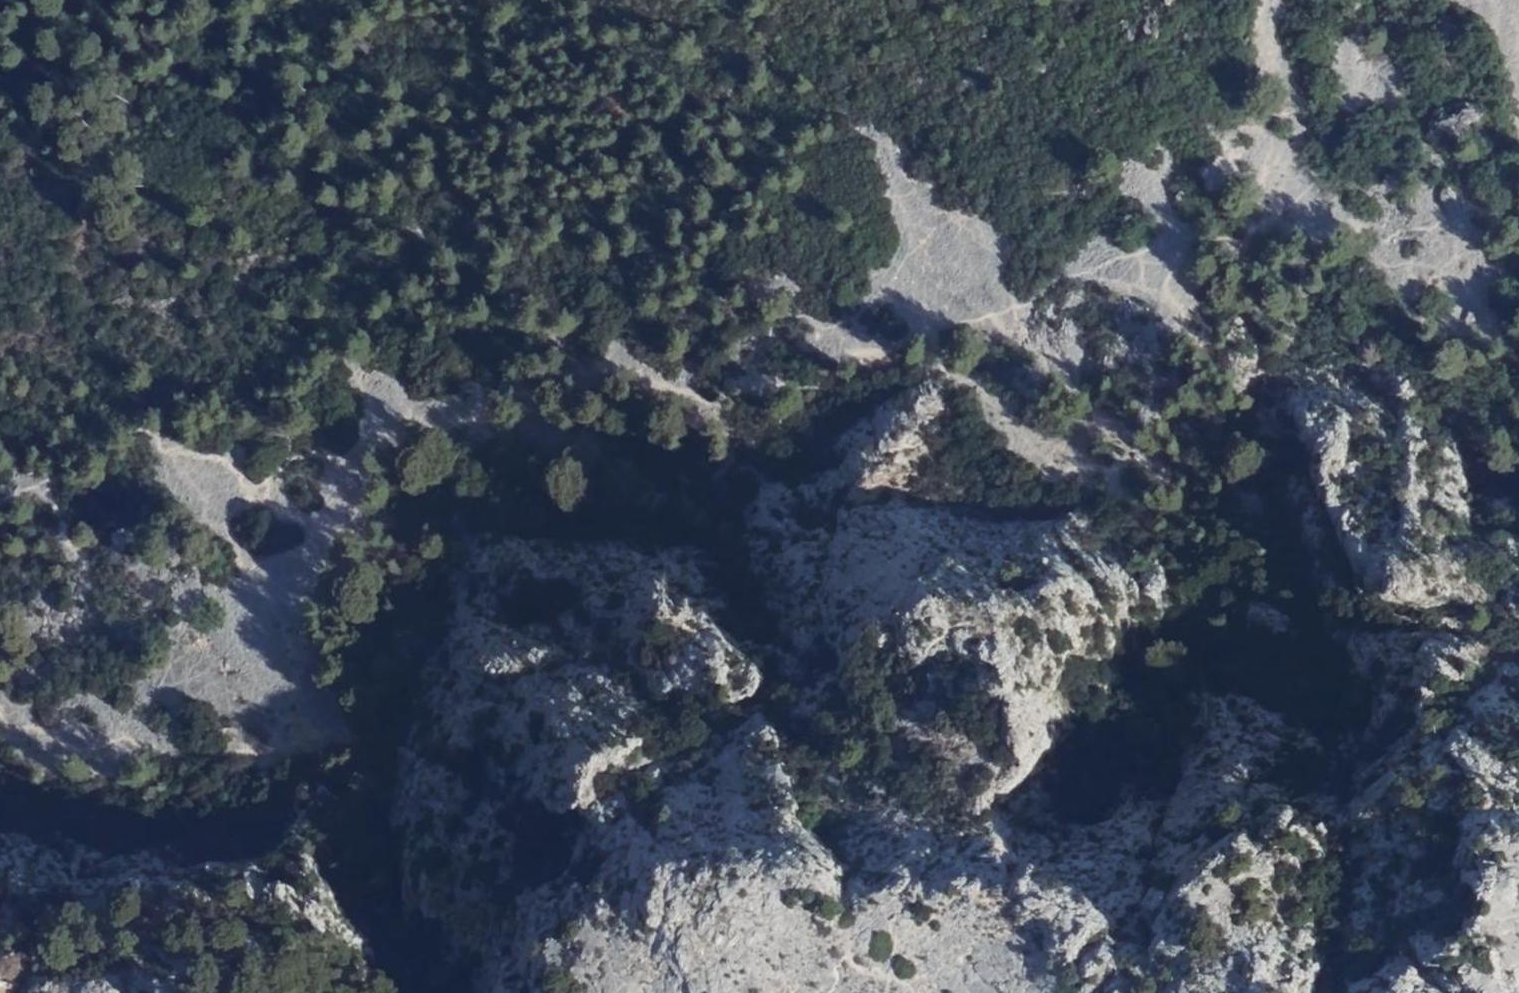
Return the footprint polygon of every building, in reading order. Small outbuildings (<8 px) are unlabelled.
[(18,982),(0,977),(0,992),(21,992),(18,982)]
